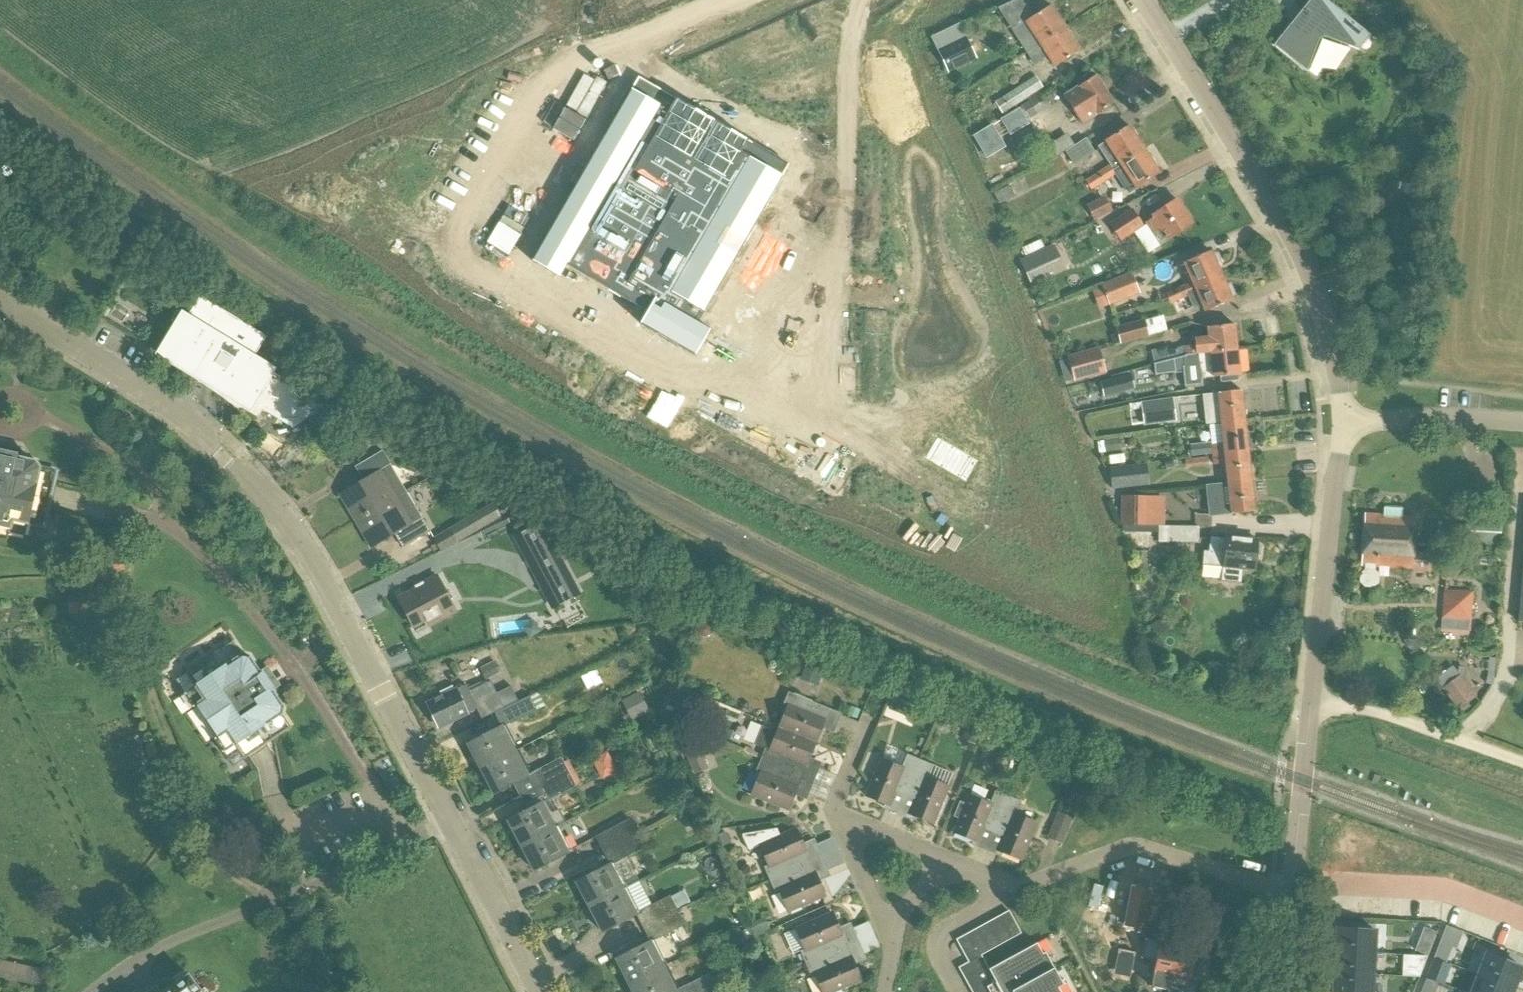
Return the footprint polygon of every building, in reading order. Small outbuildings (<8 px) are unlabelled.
[(1326,0),(1310,0),(1274,45),(1306,71),(1317,42),(1318,41),(1318,39),(1320,38),(1321,38),(1322,37),(1324,37),(1325,37),(1327,37),(1358,50),(1359,49),(1355,47),(1365,35),(1368,37),(1369,36),(1326,0)] [(1027,53),(1067,27),(1052,4),(1012,30),(1027,53)] [(1067,27),(1027,53),(1034,65),(1048,55),(1056,67),(1082,50),(1067,27)] [(938,50),(949,73),(977,59),(966,37),(938,50)] [(1095,76),(1092,72),(1082,78),(1085,82),(1066,95),(1084,123),(1115,103),(1097,75),(1095,76)] [(1029,102),(1040,95),(1037,92),(1044,88),(1036,76),(995,102),(1003,115),(1027,99),(1028,101),(1029,102)] [(638,77),(568,199),(539,249),(532,261),(560,277),(567,266),(647,312),(640,324),(695,356),(698,351),(708,334),(711,329),(699,322),(789,164),(638,77)] [(1029,102),(1028,101),(996,122),(1002,131),(1014,124),(1016,128),(1048,108),(1040,95),(1029,102)] [(992,124),(973,136),(986,158),(1006,147),(992,124)] [(1113,170),(1114,169),(1122,164),(1122,165),(1145,149),(1130,125),(1106,141),(1098,146),(1109,164),(1113,170)] [(1086,139),(1066,152),(1074,165),(1095,152),(1086,139)] [(1117,173),(1115,175),(1128,195),(1137,189),(1136,189),(1137,188),(1161,173),(1145,149),(1122,165),(1122,164),(1114,169),(1117,173)] [(1117,173),(1114,169),(1113,170),(1109,164),(1097,172),(1101,178),(1103,177),(1106,181),(1115,175),(1117,173)] [(1091,191),(1106,181),(1103,177),(1101,178),(1097,172),(1084,181),(1091,191)] [(999,204),(1015,196),(1009,185),(993,193),(999,204)] [(1094,220),(1112,211),(1105,196),(1087,204),(1094,220)] [(1161,244),(1194,223),(1178,198),(1153,215),(1154,218),(1146,223),(1152,233),(1153,232),(1161,244)] [(1121,240),(1144,225),(1132,208),(1110,223),(1121,240)] [(1129,236),(1140,266),(1161,258),(1156,244),(1149,247),(1143,231),(1129,236)] [(1031,286),(1066,269),(1053,243),(1019,260),(1031,286)] [(1212,251),(1185,262),(1193,281),(1185,285),(1187,290),(1222,275),(1218,266),(1222,262),(1218,253),(1213,253),(1212,251)] [(1131,272),(1101,284),(1109,306),(1140,294),(1131,272)] [(1185,285),(1175,289),(1180,300),(1188,296),(1193,308),(1203,304),(1206,311),(1233,299),(1232,297),(1236,293),(1231,284),(1226,284),(1222,275),(1187,290),(1185,285)] [(1175,289),(1166,293),(1168,299),(1170,304),(1180,300),(1175,289)] [(268,337),(202,296),(193,310),(188,307),(160,353),(207,381),(208,381),(213,381),(216,382),(216,388),(233,398),(234,396),(245,403),(243,407),(259,417),(264,409),(295,428),(326,404),(253,360),(268,337)] [(1153,313),(1154,329),(1170,328),(1169,312),(1153,313)] [(1120,344),(1149,336),(1144,319),(1115,327),(1120,344)] [(1184,355),(1238,349),(1236,324),(1208,327),(1209,336),(1194,338),(1195,345),(1184,346),(1184,347),(1184,355)] [(1074,381),(1106,372),(1099,347),(1067,356),(1074,381)] [(1241,374),(1238,349),(1184,355),(1185,364),(1199,363),(1201,378),(1222,376),(1223,381),(1239,379),(1238,374),(1241,374)] [(1104,396),(1134,388),(1131,374),(1100,382),(1104,396)] [(1218,392),(1202,394),(1205,424),(1221,422),(1221,423),(1246,420),(1243,390),(1218,392)] [(1144,425),(1176,421),(1173,398),(1141,402),(1144,425)] [(1211,445),(1212,454),(1225,453),(1249,450),(1246,420),(1221,423),(1224,443),(1211,445)] [(944,441),(930,464),(964,485),(979,461),(945,440),(944,441)] [(1191,456),(1211,454),(1210,442),(1190,444),(1191,456)] [(18,450),(0,446),(0,525),(11,528),(9,532),(26,536),(29,523),(45,527),(58,471),(41,468),(37,462),(17,458),(18,450)] [(1128,459),(1128,448),(1113,449),(1113,460),(1128,459)] [(405,492),(406,491),(382,450),(359,464),(368,479),(341,495),(356,520),(405,492)] [(1225,453),(1212,454),(1213,465),(1226,464),(1228,482),(1250,480),(1252,479),(1249,450),(1225,453)] [(450,489),(464,481),(458,470),(444,478),(450,489)] [(1228,482),(1205,485),(1209,516),(1231,513),(1256,511),(1252,479),(1250,480),(1228,482)] [(422,518),(406,491),(405,492),(356,520),(372,548),(400,531),(407,544),(430,531),(422,518)] [(1153,496),(1121,496),(1121,525),(1152,525),(1153,496)] [(1366,514),(1365,527),(1385,528),(1384,539),(1400,540),(1400,544),(1404,544),(1404,540),(1414,540),(1416,517),(1401,516),(1401,507),(1385,505),(1385,515),(1366,514)] [(543,521),(514,537),(552,610),(581,594),(543,521)] [(1500,545),(1501,526),(1460,524),(1459,536),(1486,537),(1485,544),(1500,545)] [(1159,525),(1159,526),(1159,542),(1198,542),(1199,526),(1164,526),(1164,525),(1159,525)] [(1361,573),(1361,581),(1366,586),(1374,587),(1379,583),(1380,574),(1376,570),(1376,565),(1413,568),(1432,569),(1433,553),(1414,551),(1414,540),(1404,540),(1404,544),(1400,544),(1400,540),(1384,539),(1385,528),(1365,527),(1363,565),(1366,565),(1366,569),(1361,573)] [(440,552),(458,542),(451,528),(433,539),(440,552)] [(1228,538),(1210,536),(1209,551),(1204,551),(1203,565),(1222,566),(1221,580),(1241,582),(1243,567),(1256,569),(1257,555),(1260,554),(1261,546),(1258,545),(1259,540),(1228,537),(1228,538)] [(445,568),(463,559),(458,548),(440,557),(445,568)] [(430,627),(456,613),(436,576),(423,583),(424,585),(399,598),(414,627),(427,620),(430,627)] [(1474,619),(1475,587),(1443,585),(1442,618),(1474,619)] [(70,614),(106,612),(105,593),(69,594),(70,614)] [(713,629),(710,624),(704,622),(699,625),(698,631),(701,636),(706,637),(711,634),(713,629)] [(243,656),(233,642),(187,674),(196,688),(185,695),(194,709),(198,706),(219,737),(215,740),(224,754),(235,746),(245,760),(292,729),(282,715),(286,712),(272,691),(278,686),(268,670),(261,675),(247,653),(243,656)] [(622,676),(640,667),(636,658),(618,666),(622,676)] [(485,680),(500,673),(494,661),(480,668),(485,680)] [(817,686),(824,670),(807,663),(800,680),(817,686)] [(1463,712),(1470,706),(1468,703),(1477,696),(1460,674),(1443,687),(1441,688),(1458,710),(1460,709),(1463,712)] [(496,693),(490,681),(470,691),(467,685),(458,689),(457,688),(427,703),(440,729),(469,715),(469,713),(478,709),(482,718),(494,711),(518,700),(511,686),(496,693)] [(650,711),(640,691),(623,700),(633,720),(650,711)] [(788,707),(780,727),(817,742),(825,722),(836,726),(842,712),(789,691),(783,705),(788,707)] [(893,694),(886,709),(906,718),(913,702),(893,694)] [(509,724),(536,711),(529,696),(502,709),(509,724)] [(480,768),(514,751),(501,726),(468,744),(480,768)] [(762,726),(755,745),(766,749),(762,758),(815,779),(820,767),(809,763),(817,742),(780,727),(777,732),(762,726)] [(694,774),(708,768),(699,746),(685,752),(694,774)] [(514,751),(480,768),(493,793),(531,774),(524,760),(520,762),(514,751)] [(602,778),(617,771),(607,752),(592,760),(602,778)] [(905,796),(921,759),(908,753),(902,767),(882,758),(867,795),(889,805),(894,792),(905,796)] [(543,785),(568,772),(561,757),(536,770),(543,785)] [(761,773),(752,795),(789,810),(798,789),(809,793),(815,779),(762,758),(756,772),(761,773)] [(921,759),(905,796),(918,802),(913,814),(934,823),(949,786),(928,778),(934,764),(921,759)] [(1077,784),(1082,771),(1073,767),(1067,781),(1077,784)] [(568,772),(543,785),(551,799),(576,786),(568,772)] [(1377,784),(1380,777),(1374,775),(1372,782),(1377,784)] [(974,780),(965,777),(961,786),(970,790),(974,780)] [(994,832),(1009,795),(996,790),(991,803),(970,795),(966,804),(960,801),(954,816),(960,819),(955,832),(976,841),(981,827),(994,832)] [(1009,795),(994,832),(1006,837),(1000,850),(1023,859),(1038,822),(1016,813),(1022,800),(1009,795)] [(545,801),(508,820),(521,845),(554,828),(565,822),(560,811),(552,815),(545,801)] [(1063,844),(1073,818),(1058,812),(1048,838),(1063,844)] [(602,851),(637,833),(629,819),(595,837),(602,851)] [(554,828),(521,845),(533,870),(571,850),(564,837),(560,839),(554,828)] [(770,880),(823,857),(817,844),(806,849),(797,828),(780,835),(777,829),(742,834),(749,850),(760,845),(769,865),(764,867),(770,880)] [(637,833),(602,851),(610,865),(644,847),(637,833)] [(636,857),(624,862),(634,887),(645,882),(636,857)] [(823,857),(770,880),(776,893),(781,891),(789,911),(826,895),(818,875),(829,870),(823,857)] [(590,907),(623,890),(611,865),(577,882),(590,907)] [(1077,871),(1064,876),(1068,886),(1055,892),(1060,906),(1052,909),(1060,930),(1107,912),(1091,872),(1079,877),(1077,871)] [(1150,891),(1133,889),(1126,929),(1142,932),(1143,928),(1158,930),(1163,900),(1149,897),(1150,891)] [(623,890),(590,907),(602,932),(636,915),(623,890)] [(670,895),(639,911),(647,926),(677,910),(670,895)] [(685,925),(677,910),(647,926),(654,939),(654,940),(685,925)] [(968,962),(981,955),(1021,933),(1009,910),(956,939),(968,962)] [(834,912),(797,928),(806,949),(801,951),(806,963),(859,940),(854,928),(843,933),(834,912)] [(862,929),(871,954),(886,949),(877,923),(862,929)] [(1431,925),(1427,936),(1434,939),(1439,928),(1431,925)] [(1447,925),(1444,933),(1455,937),(1458,930),(1447,925)] [(1337,928),(1336,951),(1374,953),(1376,931),(1337,928)] [(654,939),(616,959),(629,984),(663,967),(657,955),(661,953),(654,940),(654,939)] [(806,963),(806,964),(812,977),(817,975),(824,991),(847,991),(844,986),(862,979),(853,959),(865,954),(859,940),(806,963)] [(1194,965),(1197,949),(1146,940),(1142,960),(1156,962),(1152,987),(1169,990),(1168,991),(1187,991),(1188,984),(1191,984),(1191,981),(1197,979),(1199,968),(1194,965)] [(958,967),(972,991),(1061,991),(1058,988),(1063,984),(1046,952),(1043,954),(1037,943),(990,969),(981,955),(968,962),(958,967)] [(1336,951),(1335,973),(1373,975),(1374,953),(1336,951)] [(1486,953),(1478,975),(1514,989),(1522,968),(1486,953)] [(38,969),(0,960),(0,977),(35,984),(38,969)] [(1416,963),(1412,974),(1420,977),(1424,966),(1416,963)] [(1430,966),(1426,977),(1434,980),(1438,969),(1430,966)] [(629,984),(634,991),(675,991),(676,991),(675,990),(663,967),(629,984)] [(1334,991),(1372,991),(1373,975),(1335,973),(1334,991)] [(190,974),(166,991),(204,991),(190,974)] [(717,989),(709,974),(680,988),(682,991),(710,991),(717,989)] [(1471,991),(1513,991),(1514,989),(1478,975),(1471,991)]
